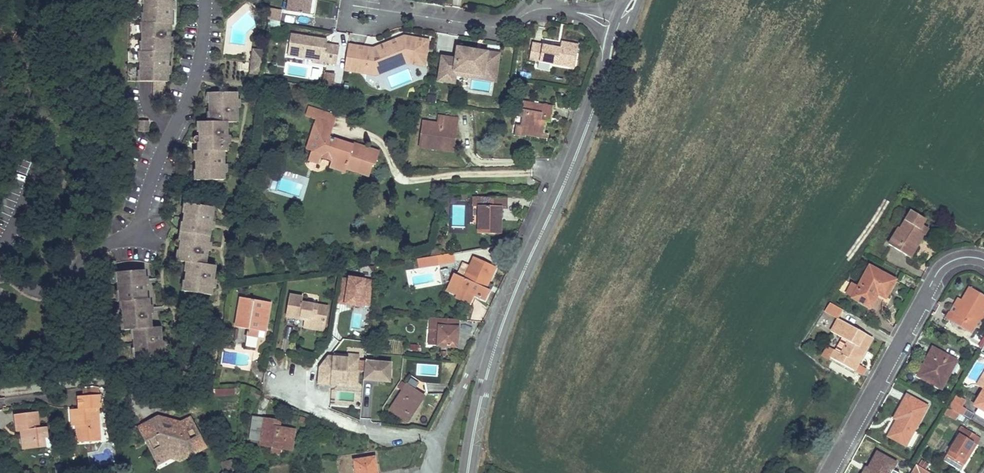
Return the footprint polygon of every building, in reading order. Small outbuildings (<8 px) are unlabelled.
[(144,15),(144,16),(147,16),(147,24),(145,24),(145,33),(142,33),(142,34),(142,43),(142,45),(145,45),(145,53),(143,53),(143,61),(140,61),(140,63),(140,74),(143,74),(143,83),(154,83),(154,99),(163,99),(163,83),(167,83),(167,76),(170,76),(170,67),(167,67),(167,54),(169,54),(169,39),(172,40),(172,31),(169,31),(169,25),(171,25),(171,11),(174,11),(174,2),(171,3),(171,0),(147,0),(147,4),(144,4),(144,5),(144,15)] [(287,12),(309,16),(311,0),(289,0),(287,12)] [(281,11),(269,9),(268,20),(279,22),(281,11)] [(326,40),(291,34),(287,55),(336,63),(339,47),(326,45),(326,40)] [(376,55),(347,50),(344,69),(367,74),(368,65),(382,68),(404,59),(424,63),(427,42),(403,38),(377,50),(376,55)] [(565,48),(531,42),(527,60),(573,68),(577,44),(567,42),(565,48)] [(377,50),(348,46),(347,50),(376,55),(377,50)] [(473,52),(473,51),(472,50),(471,49),(469,49),(468,49),(467,50),(466,51),(465,51),(465,52),(464,52),(465,50),(457,49),(456,60),(442,58),(438,80),(453,83),(455,74),(455,69),(480,73),(481,67),(495,69),(497,55),(479,52),(479,55),(474,54),(474,53),(473,52)] [(382,68),(368,65),(367,74),(376,75),(405,64),(423,67),(424,63),(404,59),(382,68)] [(480,73),(455,69),(455,74),(493,80),(495,69),(481,67),(480,73)] [(335,73),(325,71),(323,82),(333,84),(335,73)] [(139,102),(139,89),(126,90),(126,105),(131,118),(143,115),(139,102)] [(200,133),(200,137),(196,137),(195,137),(194,138),(194,139),(193,139),(193,140),(193,141),(193,142),(194,143),(194,144),(195,144),(196,144),(197,144),(202,144),(202,152),(199,152),(199,160),(196,160),(196,162),(196,171),(196,173),(199,173),(199,181),(223,181),(223,174),(226,174),(226,166),(223,166),(223,152),(227,153),(226,138),(229,138),(229,130),(226,129),(226,123),(237,123),(236,109),(239,109),(239,100),(236,100),(236,94),(212,94),(212,103),(210,102),(210,104),(210,113),(210,115),(212,115),(212,123),(207,123),(202,123),(202,132),(200,132),(200,133)] [(553,106),(517,100),(515,113),(522,114),(522,118),(520,126),(515,125),(513,136),(525,138),(526,132),(543,135),(545,123),(546,118),(550,119),(553,106)] [(317,118),(334,124),(336,116),(308,107),(306,115),(317,119),(317,118)] [(457,119),(438,117),(437,124),(423,122),(419,147),(436,150),(437,142),(453,145),(457,119)] [(334,124),(317,118),(317,119),(306,150),(311,151),(321,155),(320,158),(331,162),(329,167),(345,172),(345,169),(346,166),(350,167),(349,170),(369,176),(372,165),(375,165),(378,153),(353,144),(353,146),(352,147),(351,150),(338,146),(339,143),(340,141),(329,138),(334,124)] [(147,133),(147,122),(139,121),(139,133),(147,133)] [(548,135),(543,135),(526,132),(525,138),(547,142),(548,135)] [(436,150),(452,152),(453,145),(437,142),(436,150)] [(321,155),(311,151),(308,160),(318,164),(320,158),(321,155)] [(484,206),(478,206),(478,234),(500,234),(501,207),(506,207),(506,198),(485,198),(484,206)] [(451,227),(464,228),(465,204),(452,204),(451,227)] [(185,215),(183,224),(183,225),(186,226),(183,241),(178,241),(177,241),(176,241),(175,241),(174,242),(174,243),(174,244),(174,245),(174,246),(175,247),(176,248),(180,248),(179,252),(179,254),(182,254),(180,263),(185,263),(190,264),(189,272),(187,272),(186,273),(185,282),(185,284),(187,284),(186,293),(210,296),(212,282),(215,282),(216,274),(213,273),(214,267),(205,265),(206,252),(209,252),(210,243),(208,243),(209,231),(212,231),(213,223),(211,222),(213,208),(189,205),(187,213),(185,213),(185,215)] [(898,228),(888,245),(906,255),(916,240),(919,242),(927,228),(921,225),(925,219),(911,211),(900,229),(898,228)] [(906,255),(909,258),(919,242),(916,240),(906,255)] [(432,248),(430,256),(440,255),(439,247),(432,248)] [(454,262),(453,254),(437,257),(438,265),(454,262)] [(428,266),(438,265),(437,257),(427,258),(428,266)] [(485,289),(494,268),(473,258),(464,279),(454,275),(446,291),(457,296),(460,289),(484,300),(489,290),(485,289)] [(869,267),(858,287),(844,280),(838,290),(869,307),(874,297),(882,302),(885,297),(894,280),(869,267)] [(144,271),(119,273),(120,282),(118,282),(118,284),(118,292),(118,294),(121,294),(122,303),(124,303),(125,310),(122,310),(122,312),(123,321),(123,323),(126,323),(126,331),(130,331),(135,330),(136,338),(133,338),(134,340),(134,349),(134,351),(137,351),(137,359),(162,357),(161,343),(163,343),(162,334),(160,334),(159,328),(151,328),(149,315),(152,315),(151,306),(149,306),(148,299),(146,300),(145,287),(147,286),(147,278),(144,278),(144,271)] [(341,274),(338,303),(361,306),(364,276),(341,274)] [(983,308),(983,296),(969,288),(960,303),(949,322),(969,333),(974,326),(981,313),(983,308)] [(301,297),(290,296),(286,317),(305,320),(304,324),(323,327),(327,307),(300,303),(301,297)] [(270,303),(240,298),(235,327),(247,330),(246,337),(258,338),(258,337),(259,332),(264,333),(265,333),(270,303)] [(949,322),(960,303),(956,300),(945,319),(949,322)] [(843,310),(829,303),(825,310),(839,318),(843,310)] [(974,326),(978,328),(983,317),(983,314),(981,313),(974,326)] [(458,320),(430,318),(428,346),(456,347),(457,334),(454,334),(454,327),(457,328),(458,320)] [(838,319),(831,332),(841,338),(833,353),(830,358),(832,359),(853,371),(858,362),(872,338),(838,319)] [(941,389),(956,361),(932,348),(928,356),(930,357),(924,369),(921,368),(917,376),(941,389)] [(348,354),(334,352),(333,358),(328,357),(320,368),(318,382),(332,384),(332,379),(339,379),(339,381),(355,383),(358,359),(348,358),(348,354)] [(924,369),(930,357),(928,356),(921,368),(924,369)] [(864,366),(858,362),(853,371),(859,375),(864,366)] [(397,387),(403,391),(406,385),(401,382),(397,387)] [(403,391),(389,411),(406,422),(420,400),(416,398),(418,393),(406,385),(403,391)] [(82,389),(82,397),(99,396),(99,388),(92,388),(82,389)] [(973,405),(983,412),(983,388),(983,389),(973,405)] [(961,415),(965,409),(959,406),(963,400),(955,395),(947,407),(958,414),(961,415)] [(100,409),(99,396),(82,397),(83,409),(79,409),(70,410),(71,427),(76,426),(79,426),(81,442),(100,441),(97,409),(100,409)] [(912,433),(926,407),(906,396),(893,419),(896,420),(898,421),(896,424),(895,423),(887,437),(911,450),(919,437),(912,433)] [(954,420),(958,414),(947,407),(944,414),(954,420)] [(26,450),(45,447),(44,439),(47,438),(46,428),(39,428),(37,412),(14,415),(16,432),(20,432),(25,431),(26,450)] [(157,417),(152,420),(159,421),(175,426),(180,423),(157,417)] [(159,434),(145,442),(151,452),(159,448),(165,457),(175,451),(177,457),(203,444),(189,418),(180,423),(175,426),(165,431),(159,421),(152,420),(159,434)] [(271,447),(279,449),(291,450),(294,430),(278,428),(273,427),(274,421),(253,418),(250,440),(260,442),(260,446),(271,447)] [(152,420),(137,428),(145,442),(159,434),(152,420)] [(960,470),(980,439),(961,427),(957,433),(958,435),(943,460),(960,470)] [(205,448),(203,444),(177,457),(179,461),(205,448)] [(159,448),(151,452),(157,464),(169,458),(179,461),(177,457),(175,451),(165,457),(159,448)] [(867,469),(865,472),(890,472),(895,463),(876,453),(867,469)] [(355,472),(377,472),(374,458),(353,461),(355,472)] [(218,464),(221,472),(230,472),(228,461),(218,464)] [(929,472),(916,464),(912,470),(918,472),(928,472),(929,472)]
